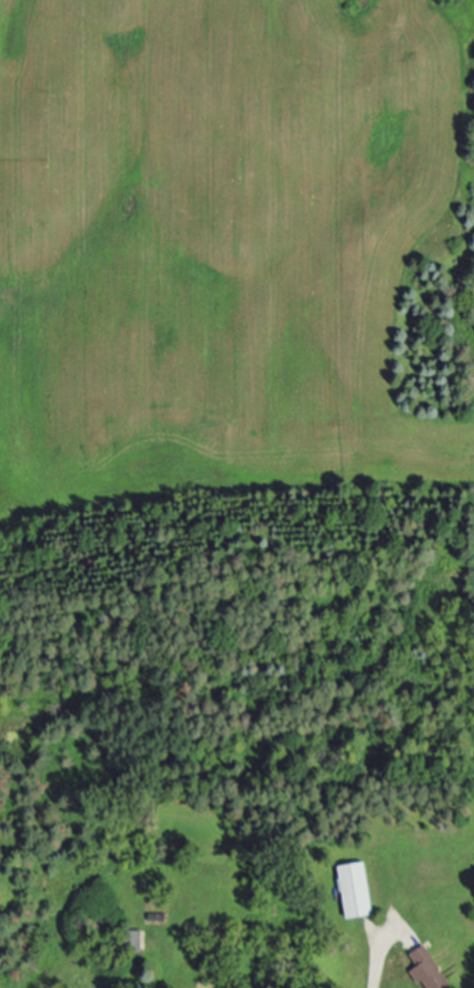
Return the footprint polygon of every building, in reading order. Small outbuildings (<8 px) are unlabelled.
[(344,921),(337,874),(366,869),(373,916),(344,921)] [(453,985),(449,987),(422,987),(411,972),(417,968),(409,957),(425,946),(453,985)]
